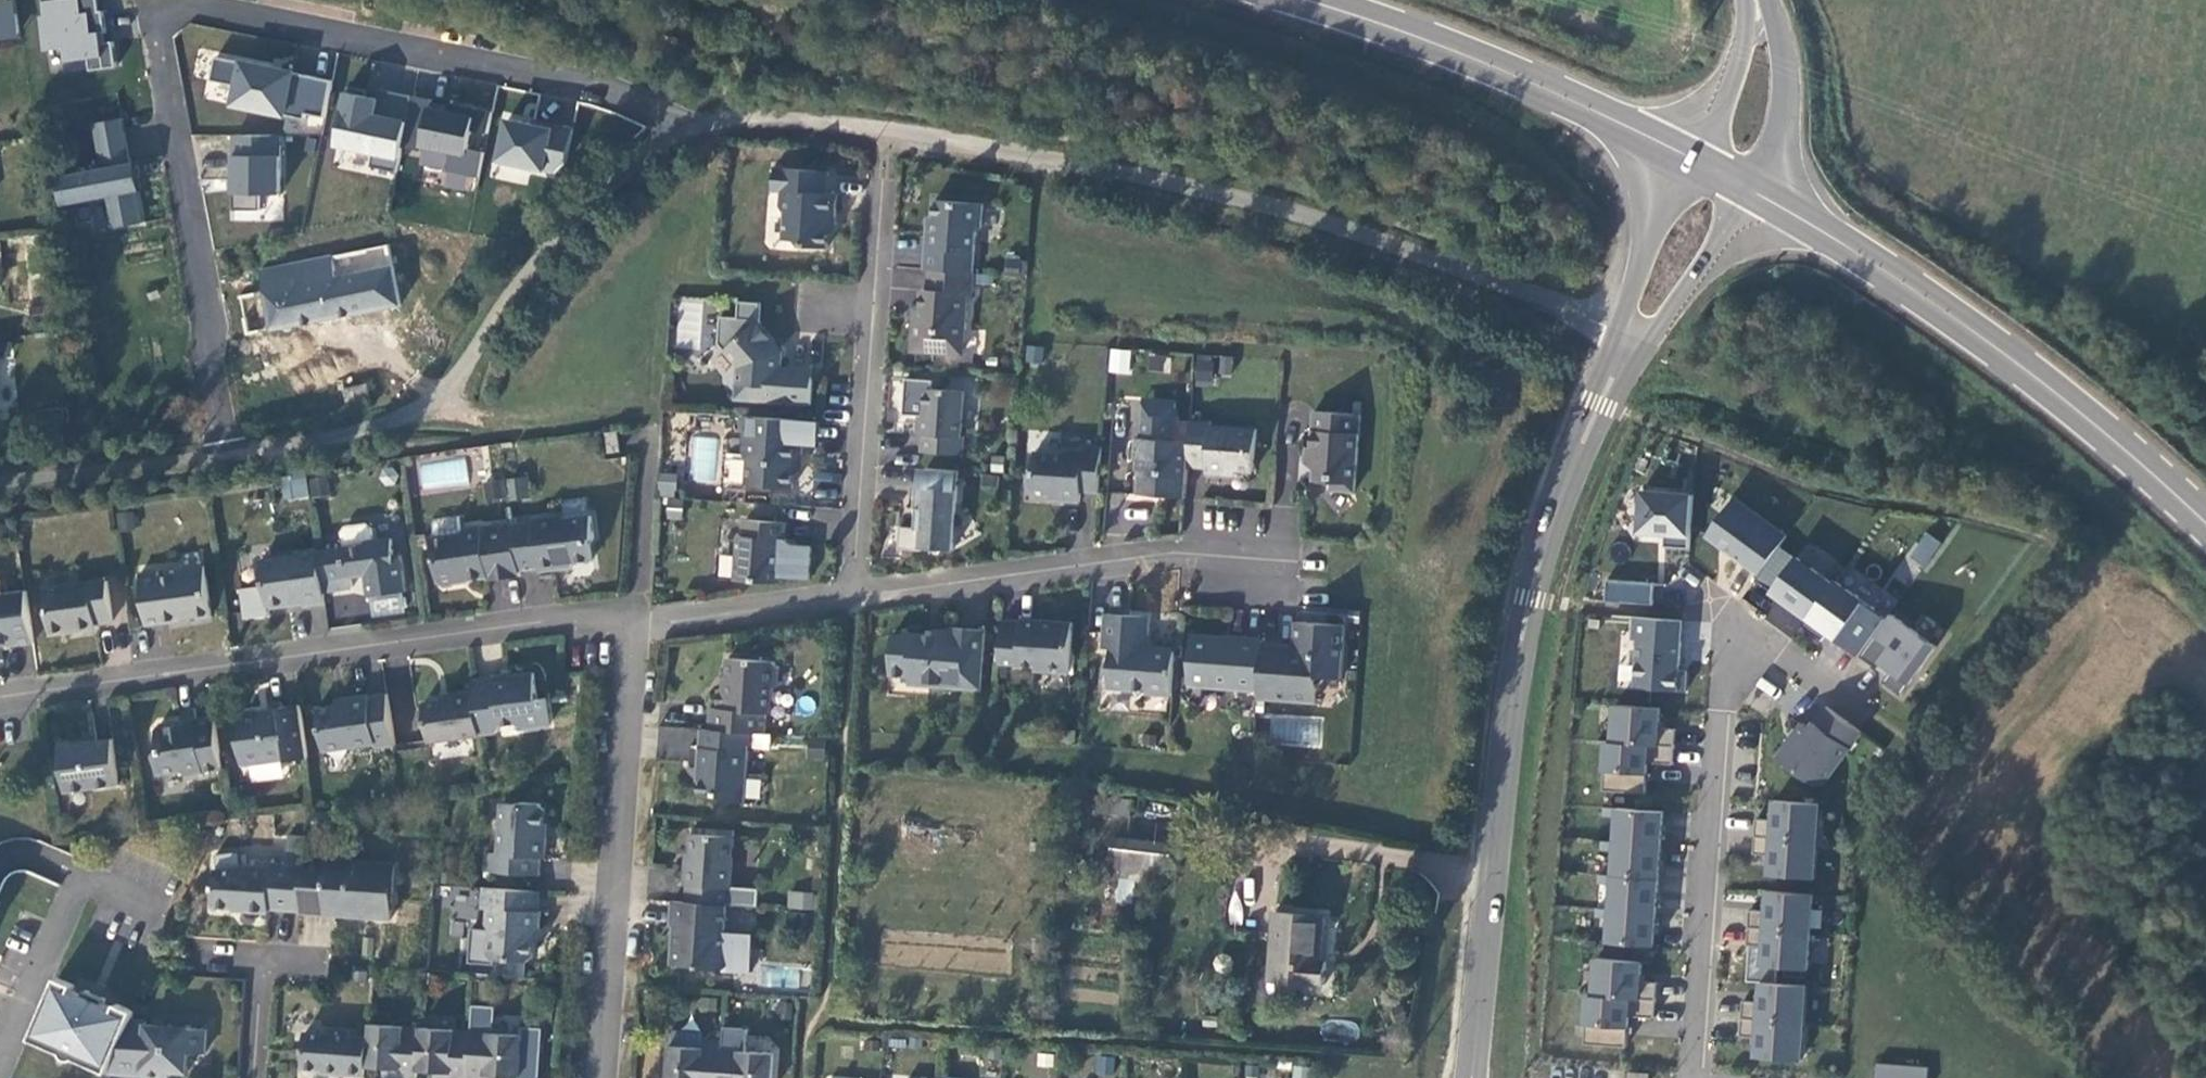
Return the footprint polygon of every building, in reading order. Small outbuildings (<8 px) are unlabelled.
[(20,37),(14,0),(9,0),(0,1),(0,40),(20,37)] [(101,10),(99,0),(44,0),(46,14),(42,15),(45,40),(46,49),(66,47),(67,60),(90,57),(91,69),(118,66),(114,40),(108,41),(103,42),(102,32),(107,31),(104,9),(101,10)] [(335,81),(218,57),(213,81),(239,87),(236,105),(307,120),(309,115),(327,118),(335,81)] [(338,145),(376,153),(373,167),(399,173),(404,148),(415,97),(381,90),(379,103),(367,100),(369,91),(350,87),(338,145)] [(434,100),(415,97),(404,148),(424,152),(425,146),(432,109),(434,100)] [(490,134),(494,113),(451,104),(450,112),(432,109),(425,146),(453,152),(449,171),(481,178),(486,153),(470,150),(474,131),(490,134)] [(95,124),(98,140),(128,135),(125,119),(95,124)] [(535,125),(509,120),(501,160),(559,172),(569,164),(576,129),(536,121),(535,125)] [(133,163),(128,135),(98,140),(104,168),(133,163)] [(283,136),(236,136),(236,194),(236,211),(262,211),(262,194),(283,195),(283,136)] [(144,223),(139,192),(144,191),(138,162),(133,163),(104,168),(59,177),(65,206),(109,198),(115,229),(144,223)] [(784,216),(782,241),(795,243),(800,249),(827,250),(828,232),(834,227),(836,196),(825,196),(827,174),(772,170),(771,193),(780,194),(779,210),(784,216)] [(926,231),(923,272),(928,272),(971,275),(974,234),(980,230),(981,206),(933,202),(931,231),(926,231)] [(404,305),(391,245),(261,272),(267,289),(241,294),(250,335),(404,305)] [(971,275),(928,272),(928,273),(927,292),(922,292),(919,328),(913,327),(912,345),(919,352),(961,355),(965,296),(970,296),(971,275)] [(678,300),(677,348),(705,349),(706,300),(678,300)] [(749,402),(810,406),(813,372),(778,370),(778,362),(772,355),(777,351),(771,345),(773,343),(757,324),(724,353),(738,369),(737,387),(750,388),(749,402)] [(1128,373),(1131,350),(1109,348),(1107,371),(1128,373)] [(1195,352),(1192,377),(1230,382),(1232,357),(1195,352)] [(960,438),(963,393),(929,391),(924,396),(923,417),(918,417),(917,436),(922,437),(920,454),(961,457),(962,439),(960,438)] [(1142,418),(1174,419),(1175,403),(1143,401),(1142,418)] [(1330,492),(1353,493),(1359,416),(1312,413),(1310,450),(1305,449),(1303,464),(1314,465),(1313,483),(1331,484),(1330,492)] [(802,445),(803,423),(740,418),(739,433),(744,434),(742,456),(747,462),(745,488),(791,490),(793,466),(799,467),(801,444),(802,445)] [(1187,469),(1189,443),(1173,442),(1174,419),(1142,418),(1140,440),(1136,440),(1135,461),(1140,461),(1137,496),(1164,498),(1165,484),(1186,486),(1186,476),(1187,469)] [(1210,424),(1190,423),(1189,443),(1187,469),(1189,469),(1205,470),(1205,476),(1228,477),(1228,472),(1253,474),(1256,431),(1209,428),(1210,424)] [(604,431),(607,452),(620,450),(617,431),(604,431)] [(692,436),(688,482),(715,483),(718,438),(692,436)] [(1099,495),(1102,449),(1083,448),(1082,453),(1064,452),(1060,456),(1035,454),(1033,471),(1029,475),(1028,492),(1031,496),(1061,498),(1060,503),(1080,504),(1080,494),(1099,495)] [(464,453),(415,462),(421,495),(470,486),(464,453)] [(959,473),(926,471),(924,489),(916,488),(914,511),(917,511),(916,532),(921,533),(920,550),(932,551),(936,557),(942,552),(953,552),(959,473)] [(304,473),(280,477),(284,501),(309,497),(304,473)] [(981,474),(978,503),(993,505),(997,476),(981,474)] [(330,495),(328,477),(309,479),(310,497),(330,495)] [(1164,498),(1184,500),(1186,486),(1165,484),(1164,498)] [(1694,496),(1642,493),(1639,534),(1666,536),(1665,549),(1690,551),(1694,496)] [(1707,538),(1759,576),(1780,547),(1787,538),(1735,500),(1707,538)] [(513,525),(519,569),(539,567),(540,571),(560,568),(560,565),(593,559),(590,543),(594,539),(591,514),(566,518),(565,515),(533,519),(533,523),(513,525)] [(488,580),(520,575),(519,569),(513,525),(512,522),(482,527),(480,525),(464,528),(459,534),(433,538),(439,583),(444,586),(455,585),(459,578),(463,578),(467,580),(487,577),(488,580)] [(785,525),(745,522),(743,538),(738,538),(734,582),(775,586),(778,542),(784,543),(785,525)] [(1922,574),(1940,541),(1922,532),(1904,565),(1922,574)] [(407,590),(401,556),(395,556),(392,538),(366,542),(367,545),(341,549),(344,571),(351,577),(365,574),(365,577),(369,596),(407,590)] [(1808,620),(1833,586),(1780,547),(1759,576),(1755,581),(1808,620)] [(304,605),(325,602),(318,549),(296,551),(296,555),(260,559),(267,607),(290,604),(290,601),(303,600),(304,605)] [(212,615),(205,566),(184,569),(180,575),(160,578),(158,571),(141,574),(148,625),(180,620),(181,617),(195,616),(198,618),(212,615)] [(108,581),(45,589),(51,631),(96,626),(97,623),(113,620),(108,581)] [(1656,585),(1608,582),(1606,603),(1654,607),(1656,585)] [(1835,583),(1833,586),(1808,620),(1801,628),(1821,643),(1828,634),(1860,658),(1885,624),(1886,623),(1872,613),(1874,611),(1855,597),(1855,598),(1835,583)] [(33,642),(26,591),(0,595),(0,642),(10,640),(11,645),(33,642)] [(314,633),(328,631),(324,606),(310,608),(314,633)] [(1297,617),(1264,615),(1263,643),(1263,645),(1296,648),(1303,642),(1296,634),(1297,623),(1297,617)] [(1145,694),(1170,697),(1172,673),(1173,653),(1146,651),(1140,651),(1143,618),(1105,616),(1103,650),(1109,651),(1106,689),(1131,691),(1139,700),(1145,694)] [(1883,684),(1901,697),(1936,649),(1891,616),(1885,624),(1860,658),(1887,678),(1883,684)] [(1002,620),(999,663),(1035,665),(1034,670),(1069,673),(1073,622),(1021,618),(1022,621),(1002,620)] [(1149,619),(1143,618),(1140,651),(1146,651),(1149,619)] [(1684,622),(1636,619),(1634,641),(1640,642),(1636,690),(1687,694),(1688,673),(1680,672),(1684,622)] [(1259,692),(1259,700),(1316,703),(1318,689),(1328,680),(1342,681),(1346,627),(1297,623),(1296,634),(1303,642),(1296,648),(1263,645),(1259,692)] [(909,684),(959,687),(961,662),(983,663),(985,630),(950,627),(950,631),(936,630),(935,636),(905,633),(893,635),(890,675),(909,676),(909,684)] [(1263,645),(1263,643),(1254,642),(1193,638),(1189,686),(1259,692),(1263,645)] [(754,732),(764,733),(765,712),(770,713),(771,691),(777,685),(779,667),(773,660),(728,658),(726,688),(718,688),(716,708),(708,707),(707,729),(754,732)] [(961,662),(959,687),(981,689),(983,663),(961,662)] [(533,672),(472,679),(473,690),(479,734),(497,732),(501,725),(516,723),(523,729),(550,724),(547,697),(538,698),(533,672)] [(479,734),(473,690),(451,693),(452,699),(423,703),(429,741),(479,734)] [(393,745),(385,693),(368,697),(367,694),(345,699),(345,703),(318,708),(324,750),(374,743),(376,747),(393,745)] [(308,758),(300,704),(280,707),(280,712),(264,713),(260,710),(247,711),(241,718),(243,734),(238,740),(243,764),(288,758),(288,760),(308,758)] [(1615,706),(1612,744),(1674,748),(1675,730),(1659,729),(1660,710),(1615,706)] [(1810,730),(1802,725),(1777,760),(1815,787),(1823,786),(1861,734),(1826,708),(1810,730)] [(1267,742),(1321,746),(1323,717),(1269,713),(1267,742)] [(221,768),(213,716),(161,724),(157,729),(159,750),(156,754),(158,773),(182,771),(187,775),(203,772),(203,770),(221,768)] [(754,732),(707,729),(701,728),(697,768),(700,768),(698,793),(720,795),(726,801),(744,802),(748,746),(754,745),(754,732)] [(113,739),(60,747),(66,791),(120,783),(113,739)] [(1673,766),(1674,748),(1612,744),(1606,743),(1602,792),(1644,795),(1647,764),(1673,766)] [(484,871),(541,874),(542,857),(545,857),(546,837),(544,836),(545,807),(540,803),(523,802),(521,804),(502,803),(498,852),(485,851),(484,871)] [(1755,838),(1817,843),(1820,805),(1775,802),(1773,821),(1756,820),(1755,838)] [(1617,818),(1618,810),(1604,809),(1603,817),(1617,818)] [(1663,813),(1618,810),(1617,818),(1615,843),(1660,847),(1663,813)] [(726,904),(728,904),(733,836),(690,833),(688,864),(684,863),(683,884),(687,885),(685,901),(726,904)] [(1814,880),(1817,843),(1755,838),(1754,856),(1771,857),(1769,877),(1814,880)] [(1175,886),(1179,846),(1136,841),(1132,882),(1175,886)] [(1614,852),(1615,843),(1601,842),(1601,851),(1614,852)] [(1612,877),(1658,880),(1660,847),(1615,843),(1614,852),(1612,877)] [(302,864),(299,911),(389,917),(393,863),(303,857),(302,864)] [(267,909),(299,911),(302,864),(271,861),(270,866),(248,865),(215,869),(213,905),(246,907),(247,911),(267,912),(267,909)] [(1611,885),(1612,877),(1598,876),(1598,884),(1611,885)] [(1655,914),(1658,880),(1612,877),(1611,885),(1609,910),(1655,914)] [(539,910),(542,891),(483,887),(481,907),(488,907),(486,929),(490,935),(489,953),(494,958),(528,960),(533,956),(534,933),(540,928),(542,910),(539,910)] [(786,908),(814,910),(814,892),(787,891),(786,908)] [(1813,896),(1768,893),(1766,912),(1749,911),(1748,929),(1810,933),(1813,896)] [(749,971),(752,933),(725,932),(726,904),(685,901),(672,900),(670,924),(676,925),(675,937),(672,936),(671,964),(697,966),(697,968),(721,970),(728,963),(733,970),(749,971)] [(1608,919),(1609,910),(1596,909),(1595,918),(1608,919)] [(1606,944),(1653,947),(1655,914),(1609,910),(1608,919),(1606,944)] [(1280,918),(1278,943),(1275,982),(1334,989),(1334,988),(1336,966),(1326,965),(1331,922),(1280,918)] [(1810,933),(1748,929),(1747,946),(1764,948),(1762,967),(1808,971),(1810,933)] [(1594,959),(1592,997),(1655,1001),(1656,984),(1640,982),(1641,962),(1594,959)] [(92,1066),(108,1072),(131,1020),(135,1011),(117,1004),(116,1009),(104,1003),(106,999),(86,990),(84,994),(72,989),(75,985),(57,977),(31,1038),(47,1046),(50,1041),(63,1047),(63,1051),(65,1055),(68,1059),(72,1060),(75,1060),(78,1057),(80,1054),(95,1060),(92,1066)] [(1741,1020),(1804,1024),(1806,987),(1761,984),(1760,1003),(1743,1002),(1741,1020)] [(1586,996),(1584,1024),(1582,1045),(1625,1048),(1627,1017),(1654,1019),(1655,1001),(1592,997),(1586,996)] [(131,1020),(108,1072),(144,1075),(144,1074),(171,1076),(172,1071),(189,1071),(189,1053),(205,1053),(207,1030),(147,1025),(147,1020),(131,1020)] [(1801,1062),(1802,1045),(1804,1024),(1741,1020),(1740,1037),(1757,1038),(1755,1058),(1801,1062)] [(403,1026),(369,1022),(368,1036),(366,1066),(399,1068),(399,1077),(417,1077),(417,1069),(419,1041),(402,1041),(403,1026)] [(490,1023),(472,1023),(471,1030),(471,1046),(469,1073),(519,1077),(522,1035),(489,1032),(490,1023)] [(420,1027),(403,1026),(402,1041),(419,1041),(420,1027)] [(420,1027),(419,1041),(417,1069),(431,1070),(432,1077),(469,1077),(469,1073),(471,1046),(454,1045),(454,1029),(420,1027)] [(471,1030),(454,1029),(454,1045),(471,1046),(471,1030)] [(321,1072),(366,1076),(366,1066),(368,1036),(305,1032),(302,1068),(321,1069),(321,1072)] [(723,1040),(703,1039),(703,1047),(670,1044),(668,1077),(720,1077),(723,1040)] [(720,1077),(771,1077),(773,1052),(740,1049),(740,1042),(723,1040),(720,1077)] [(1875,1077),(1927,1077),(1927,1068),(1876,1064),(1875,1077)]
